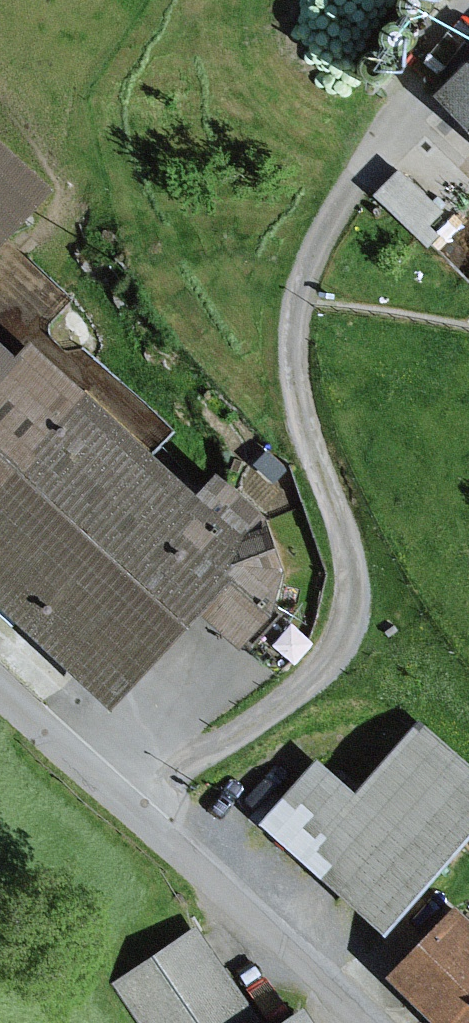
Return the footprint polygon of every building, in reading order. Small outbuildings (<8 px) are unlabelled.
[(419,23),(420,17),(420,12),(417,7),(413,3),(408,1),(403,1),(398,2),(394,5),(391,9),(389,14),(389,19),(391,24),(394,27),(398,30),(403,32),(407,32),(412,30),(416,27),(419,23)] [(401,55),(402,50),(402,44),(399,40),(396,36),(391,34),(385,33),(380,35),(376,38),(373,42),(371,47),(372,51),(373,56),(376,60),(380,63),(385,64),(390,64),(394,62),(398,59),(401,55)] [(380,84),(382,79),(381,74),(379,69),(375,65),(370,63),(365,63),(359,64),(355,67),(352,71),(351,76),(351,81),(352,86),(355,89),(359,92),(364,94),(369,94),(374,92),(377,89),(380,84)] [(436,101),(468,133),(468,67),(436,101)] [(51,195),(0,149),(0,252),(51,195)] [(441,215),(397,173),(373,198),(427,250),(439,237),(429,227),(441,215)] [(82,342),(83,336),(83,331),(81,326),(77,323),(72,320),(66,320),(61,321),(57,324),(54,329),(53,333),(53,338),(54,343),(57,347),(61,349),(66,351),(71,351),(75,349),(79,346),(82,342)] [(106,712),(194,615),(234,651),(282,598),(274,544),(211,486),(193,506),(24,353),(12,366),(0,354),(0,617),(106,712)] [(417,726),(353,797),(315,762),(254,828),(376,940),(468,838),(468,773),(417,726)] [(384,982),(427,1022),(468,1022),(468,928),(453,912),(384,982)] [(113,983),(141,1022),(274,1022),(202,920),(113,983)] [(317,997),(280,1022),(335,1022),(317,997)]
